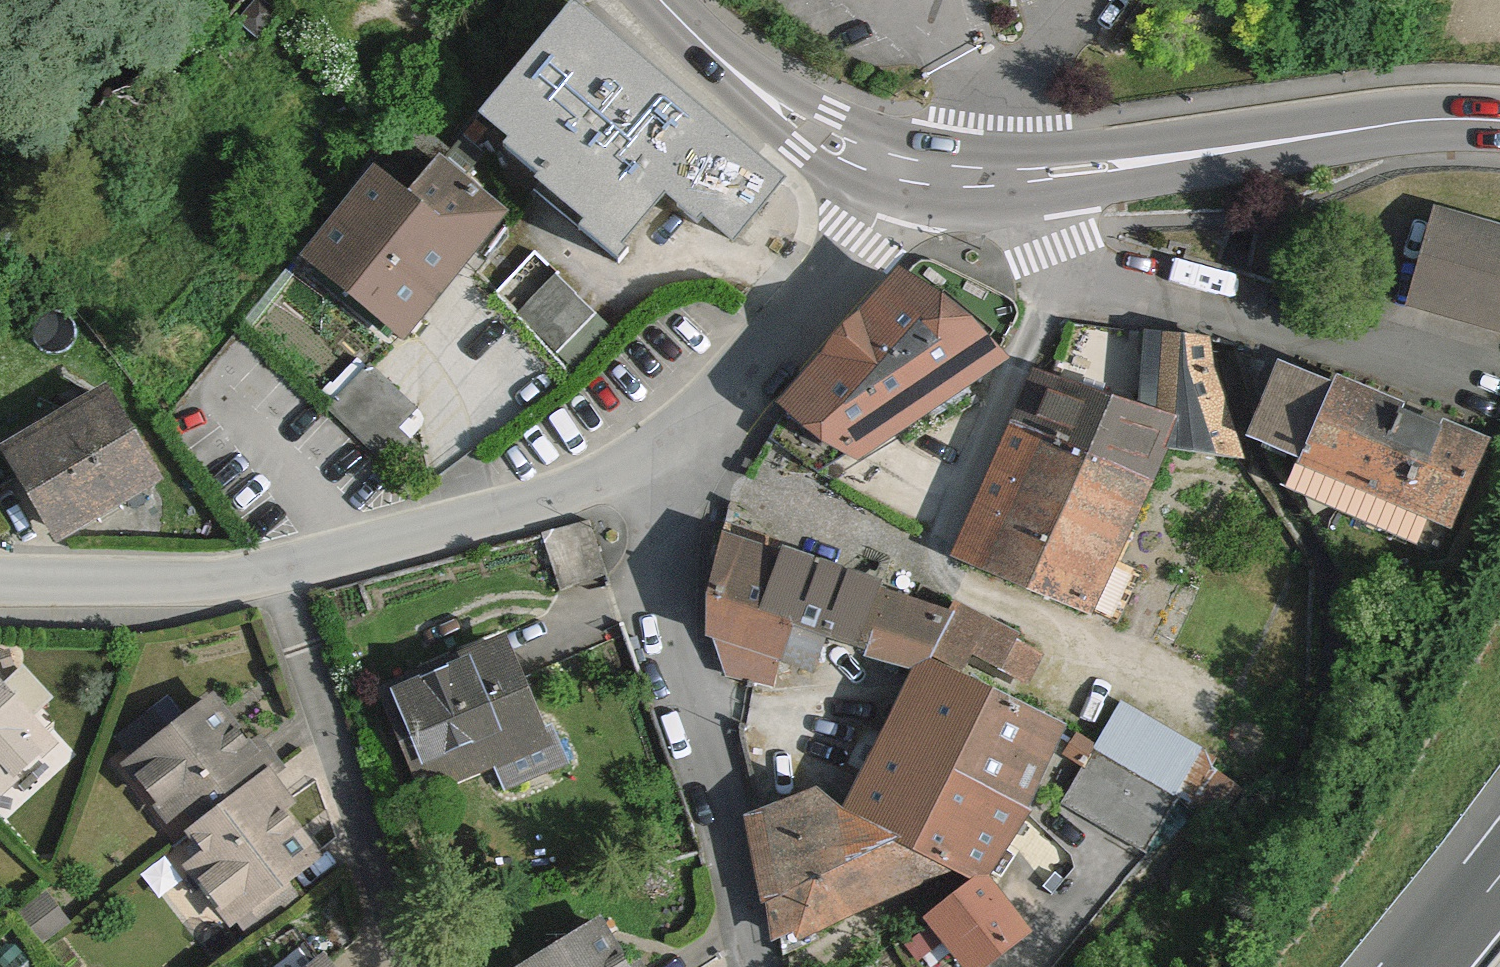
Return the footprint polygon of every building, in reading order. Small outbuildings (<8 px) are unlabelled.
[(738,232),(784,178),(576,0),(572,0),(486,106),(555,160),(545,171),(623,238),(672,181),(738,232)] [(383,159),(417,186),(454,143),(418,116),(383,159)] [(466,129),(454,143),(417,186),(409,198),(376,173),(315,251),(413,327),(426,311),(417,299),(492,205),(463,178),(484,147),(466,129)] [(1415,304),(1499,331),(1499,241),(1441,223),(1415,304)] [(611,318),(555,266),(560,261),(537,241),(496,286),(538,325),(572,359),(589,341),(611,318)] [(944,396),(952,402),(973,389),(964,376),(996,354),(985,345),(900,279),(864,319),(944,396)] [(902,434),(952,402),(944,396),(864,319),(796,394),(769,437),(817,465),(853,444),(857,445),(893,423),(902,434)] [(1154,339),(1157,404),(1184,410),(1162,447),(1240,453),(1210,367),(1204,334),(1153,329),(1154,339)] [(416,440),(398,427),(416,407),(375,368),(368,362),(324,407),(387,469),(416,440)] [(1302,455),(1333,386),(1286,367),(1264,418),(1266,426),(1290,438),(1286,448),(1299,453),(1302,455)] [(1184,410),(1157,404),(1051,373),(1038,370),(1017,425),(1030,430),(1147,479),(1162,447),(1184,410)] [(1346,477),(1337,500),(1413,538),(1427,512),(1450,522),(1484,445),(1335,380),(1333,386),(1302,455),(1346,477)] [(11,449),(63,529),(154,473),(100,394),(11,449)] [(1087,608),(1147,479),(1030,430),(972,560),(1087,608)] [(1290,477),(1337,500),(1346,477),(1302,455),(1299,453),(1290,477)] [(607,572),(602,558),(587,520),(541,533),(559,583),(607,572)] [(754,611),(770,555),(720,539),(711,581),(708,596),(754,611)] [(754,611),(794,625),(826,635),(868,649),(886,592),(770,555),(754,611)] [(948,611),(886,592),(868,649),(931,670),(940,653),(932,648),(948,611)] [(794,625),(754,611),(708,596),(707,626),(708,631),(723,636),(784,655),(794,625)] [(948,611),(932,648),(962,661),(969,645),(1021,673),(1033,645),(951,604),(948,611)] [(815,664),(826,635),(794,625),(784,655),(815,664)] [(775,685),(784,655),(723,636),(718,653),(727,673),(765,682),(775,685)] [(419,777),(434,771),(427,747),(470,730),(479,751),(534,730),(497,640),(385,684),(419,777)] [(992,684),(940,653),(931,670),(917,701),(903,696),(881,740),(886,743),(852,814),(891,833),(908,841),(951,762),(992,684)] [(1013,697),(992,684),(951,762),(1001,792),(1042,714),(1037,711),(1013,697)] [(0,691),(0,779),(3,782),(46,740),(0,691)] [(278,770),(257,743),(248,750),(209,702),(170,732),(138,757),(132,762),(169,810),(184,798),(204,824),(195,832),(211,853),(195,866),(235,916),(311,857),(274,808),(284,801),(266,778),(278,770)] [(138,757),(170,732),(153,710),(121,735),(138,757)] [(434,771),(479,751),(470,730),(427,747),(434,771)] [(1069,752),(1085,762),(1096,744),(1079,735),(1069,752)] [(1176,789),(1096,744),(1085,762),(1062,804),(1141,848),(1167,804),(1178,812),(1189,796),(1176,789)] [(1022,805),(1001,792),(951,762),(908,841),(937,855),(971,872),(914,919),(923,930),(937,920),(976,966),(1021,928),(1002,905),(977,873),(1022,805)] [(891,833),(852,814),(843,809),(814,782),(768,803),(754,810),(781,958),(816,940),(807,921),(827,910),(811,876),(891,833)] [(811,876),(827,910),(937,855),(908,841),(891,833),(811,876)] [(596,921),(523,966),(625,966),(596,921)]
